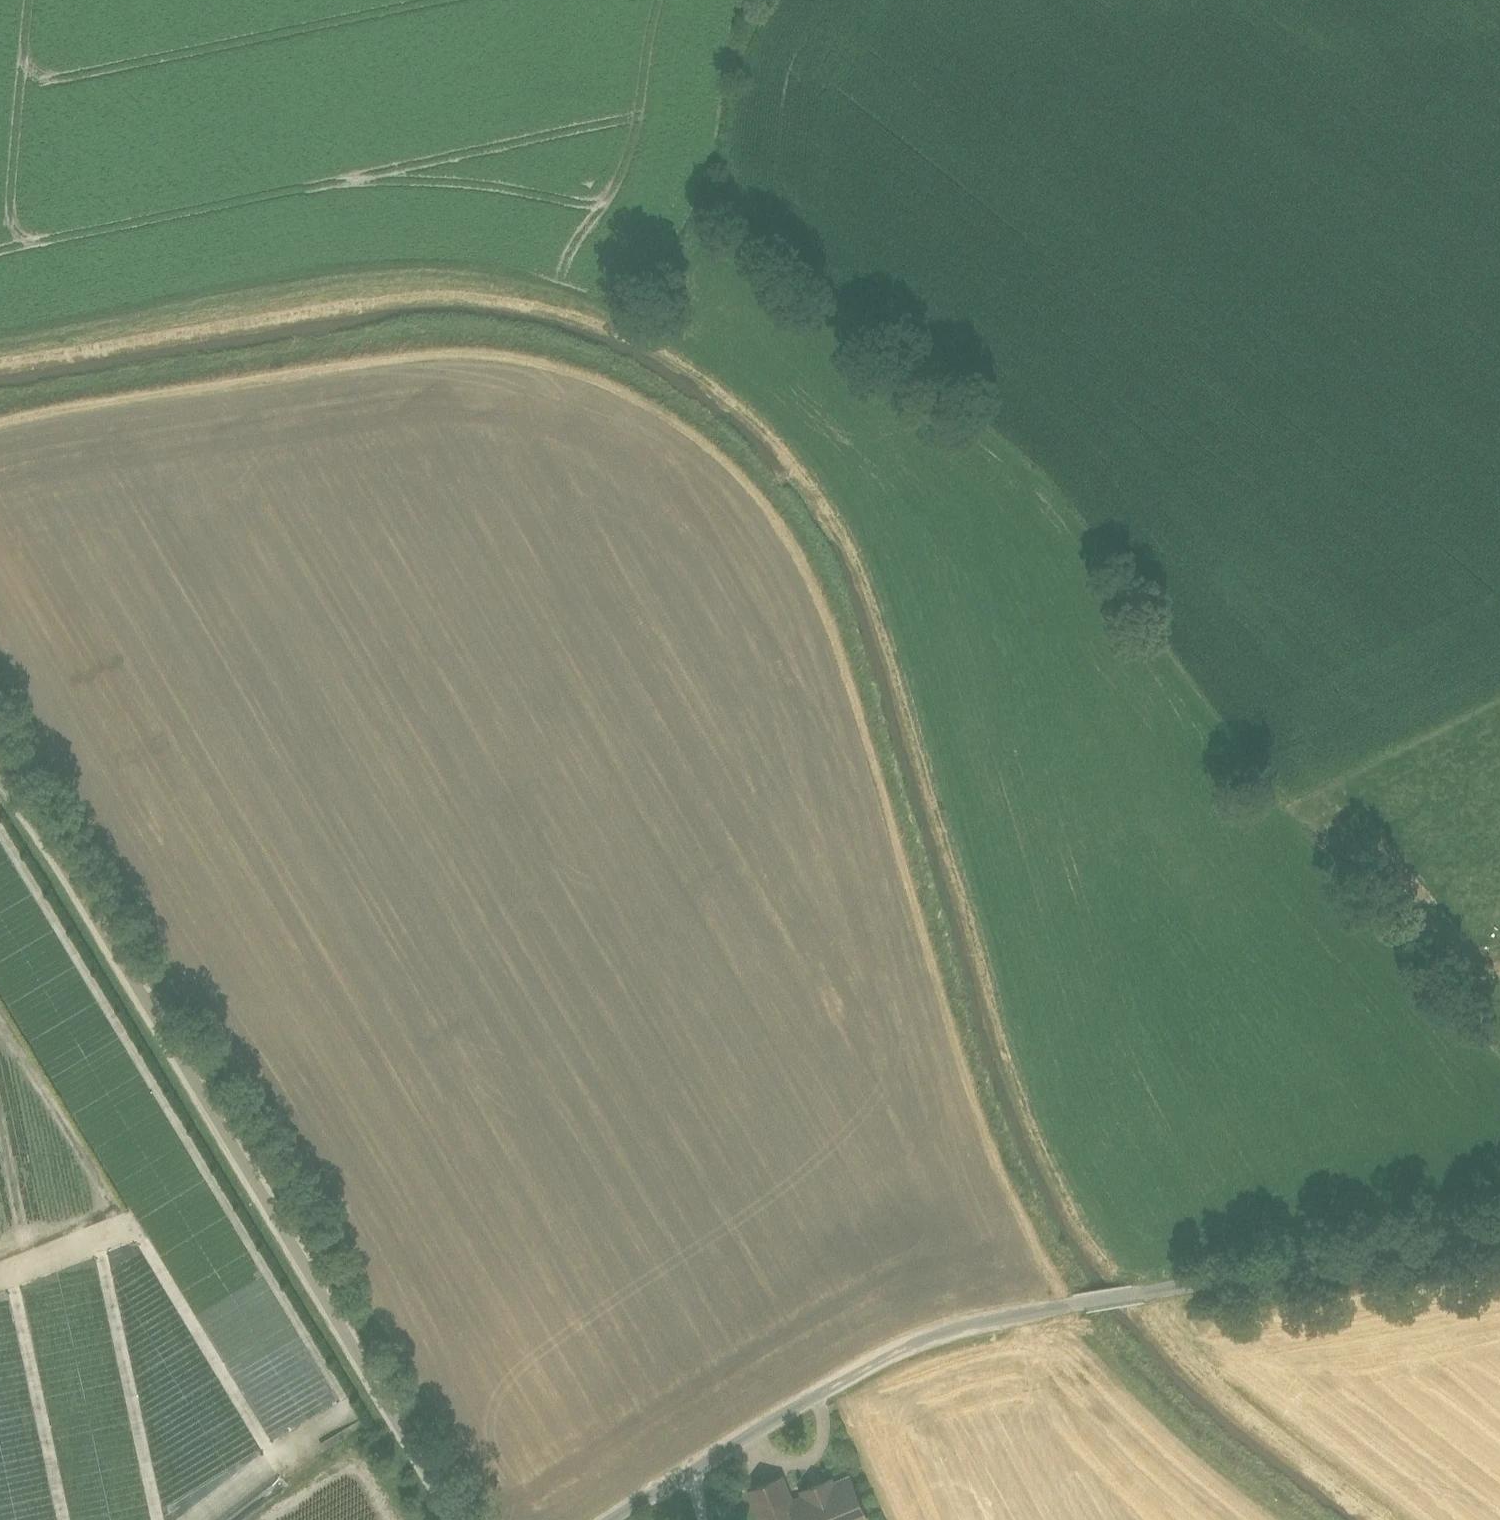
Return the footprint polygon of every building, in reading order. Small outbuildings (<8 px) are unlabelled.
[(851,1485),(797,1508),(790,1490),(753,1506),(759,1519),(866,1519),(851,1485)]
